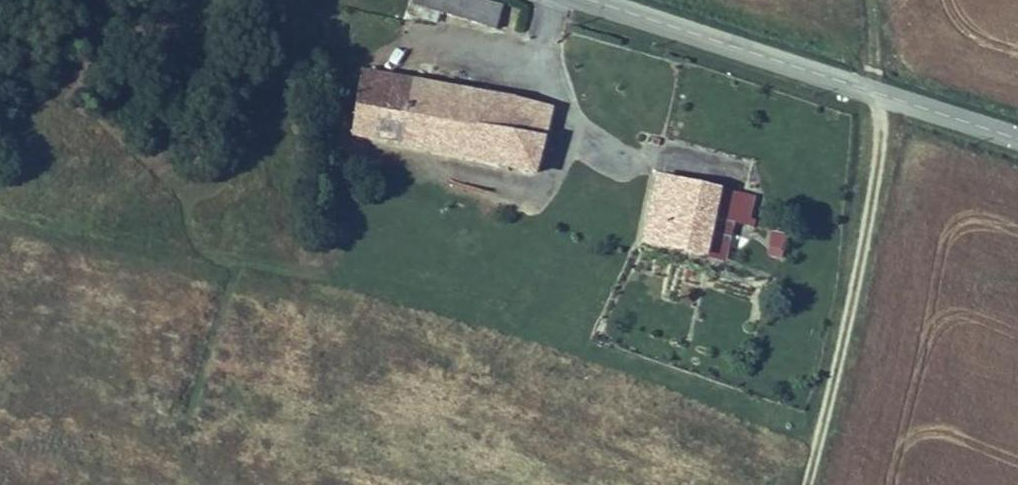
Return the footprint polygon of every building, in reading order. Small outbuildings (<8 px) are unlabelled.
[(418,4),(474,22),(479,0),(419,0),(418,4)] [(373,65),(367,98),(463,120),(470,85),(373,65)] [(470,85),(463,120),(545,138),(552,103),(470,85)] [(367,98),(360,130),(457,152),(463,120),(367,98)] [(463,120),(457,152),(539,170),(545,138),(463,120)] [(656,164),(637,231),(698,246),(717,181),(656,164)] [(717,181),(698,246),(723,251),(733,209),(740,186),(717,181)] [(740,186),(733,209),(754,215),(759,192),(740,186)]
